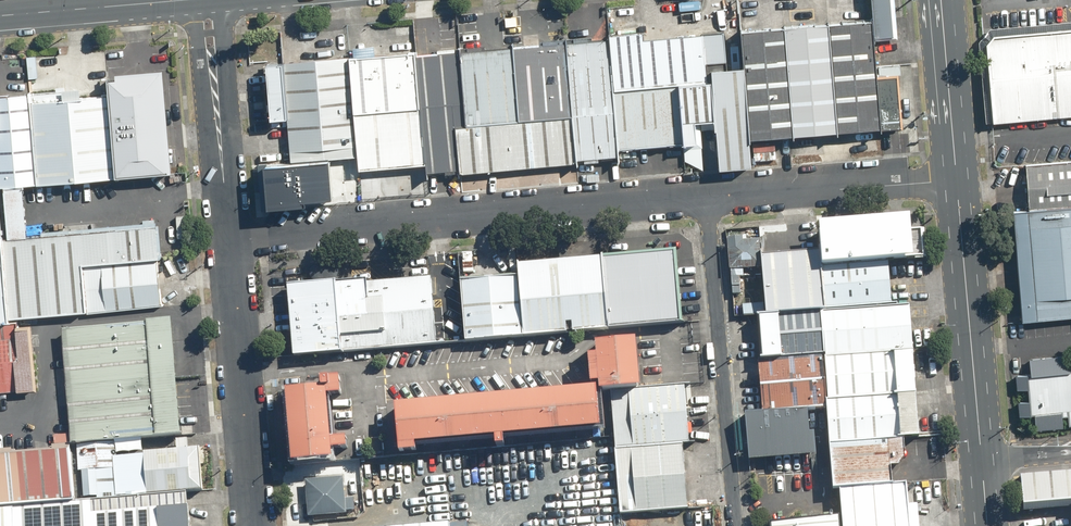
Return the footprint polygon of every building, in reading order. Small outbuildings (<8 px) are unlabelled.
[(871,40),(892,38),(889,0),(868,0),(869,21),(871,40)] [(869,21),(739,32),(748,139),(878,128),(874,77),(871,40),(869,21)] [(645,30),(609,33),(609,39),(614,91),(680,85),(711,82),(713,108),(731,106),(725,31),(646,37),(645,30)] [(1070,114),(1070,30),(994,37),(986,44),(994,122),(1070,114)] [(566,41),(573,115),(577,159),(620,156),(619,149),(614,91),(609,39),(566,41)] [(566,41),(513,46),(520,119),(573,115),(566,41)] [(513,46),(459,51),(466,124),(520,119),(513,46)] [(459,51),(415,54),(422,106),(427,164),(426,173),(461,169),(457,125),(466,124),(459,51)] [(350,57),(355,112),(422,106),(415,54),(415,52),(350,57)] [(355,112),(350,57),(284,62),(288,118),(292,161),(358,155),(355,112)] [(269,120),(288,118),(284,62),(264,63),(269,120)] [(109,95),(116,177),(173,170),(163,69),(117,73),(117,79),(109,81),(109,95)] [(874,77),(878,128),(897,127),(894,76),(874,77)] [(684,144),(699,142),(698,122),(715,120),(713,108),(711,82),(680,85),(684,144)] [(684,144),(680,85),(614,91),(619,149),(684,144)] [(29,92),(37,184),(116,177),(109,95),(81,98),(80,87),(29,92)] [(37,184),(29,92),(0,95),(0,186),(37,184)] [(358,155),(360,170),(427,164),(422,106),(355,112),(358,155)] [(461,169),(461,173),(578,162),(577,159),(573,115),(520,119),(466,124),(457,125),(461,169)] [(1070,207),(1070,163),(1027,167),(1031,210),(1070,207)] [(1023,321),(1070,317),(1070,207),(1031,210),(1014,211),(1023,321)] [(2,237),(10,318),(88,311),(83,263),(156,256),(158,256),(155,223),(2,237)] [(814,251),(813,266),(883,260),(906,258),(902,223),(813,231),(814,251)] [(11,321),(10,318),(2,237),(0,237),(0,322),(11,321)] [(725,238),(728,269),(762,267),(761,255),(759,239),(742,240),(742,237),(725,238)] [(672,251),(603,257),(609,327),(635,325),(679,321),(672,251)] [(813,266),(814,251),(761,255),(762,267),(766,314),(817,310),(813,266)] [(83,263),(88,311),(161,304),(156,256),(83,263)] [(516,274),(521,335),(590,329),(609,327),(603,257),(515,264),(516,274)] [(813,266),(817,310),(886,304),(883,260),(813,266)] [(459,278),(464,340),(521,335),(516,274),(459,278)] [(336,284),(342,351),(434,342),(428,275),(336,284)] [(288,288),(294,355),(342,351),(336,284),(288,288)] [(820,354),(908,347),(905,303),(886,304),(817,310),(820,354)] [(766,314),(757,315),(761,359),(820,354),(817,310),(766,314)] [(24,389),(17,320),(11,321),(0,322),(0,391),(24,389)] [(172,320),(62,329),(71,443),(76,443),(115,440),(181,434),(172,320)] [(608,389),(640,386),(635,325),(609,327),(590,329),(595,390),(608,389)] [(820,354),(824,400),(912,392),(908,347),(820,354)] [(759,412),(808,408),(825,406),(824,400),(820,354),(761,359),(755,360),(759,412)] [(1026,375),(1030,415),(1070,411),(1070,371),(1026,375)] [(608,389),(613,449),(681,443),(690,443),(685,382),(640,386),(608,389)] [(292,463),(330,460),(324,387),(286,390),(292,463)] [(391,447),(592,429),(589,391),(389,408),(391,447)] [(828,442),(886,438),(916,435),(912,392),(824,400),(825,406),(828,442)] [(741,413),(745,460),(812,455),(808,408),(759,412),(741,413)] [(828,442),(831,487),(837,486),(890,482),(886,438),(828,442)] [(83,499),(187,491),(203,490),(199,446),(116,453),(115,440),(76,443),(77,471),(81,470),(83,499)] [(681,443),(613,449),(619,514),(687,508),(681,443)] [(14,504),(74,500),(70,449),(0,454),(0,506),(14,504)] [(344,476),(306,479),(309,517),(347,514),(345,483),(363,482),(361,463),(343,465),(344,476)] [(1024,510),(1070,506),(1070,470),(1021,474),(1024,510)] [(837,486),(839,515),(840,525),(906,525),(903,481),(890,482),(837,486)] [(16,525),(190,525),(187,491),(83,499),(74,500),(14,504),(16,525)] [(14,504),(0,506),(0,525),(16,525),(14,504)] [(770,521),(770,525),(840,525),(839,515),(770,521)]
